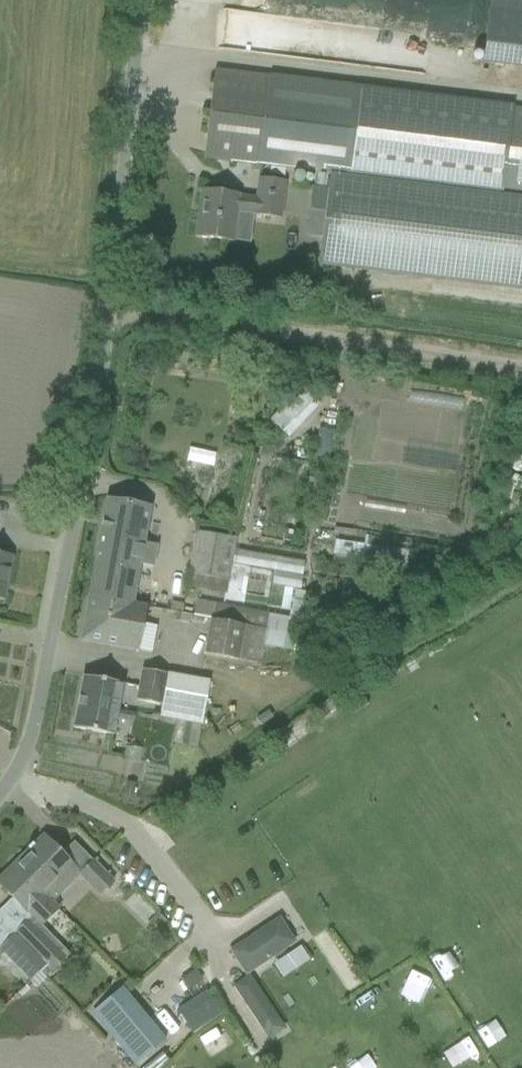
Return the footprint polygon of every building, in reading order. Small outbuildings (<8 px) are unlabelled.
[(480,62),(521,67),(521,0),(488,0),(480,62)] [(206,140),(224,160),(240,162),(315,171),(307,236),(322,238),(318,265),(521,291),(521,109),(513,107),(234,73),(215,70),(206,140)] [(201,190),(195,238),(232,243),(236,212),(254,214),(254,215),(280,219),(284,181),(259,178),(256,198),(239,196),(239,195),(201,190)] [(269,422),(287,439),(319,405),(300,387),(289,398),(286,395),(275,407),(279,411),(269,422)] [(98,546),(88,597),(132,605),(132,604),(139,565),(154,567),(155,556),(157,545),(143,543),(150,506),(128,502),(107,498),(98,546)] [(194,531),(185,587),(226,594),(231,566),(234,550),(236,538),(194,531)] [(354,557),(356,543),(335,539),(332,553),(354,557)] [(4,601),(12,556),(0,554),(0,600),(4,601)] [(88,597),(81,640),(102,644),(138,651),(151,653),(156,626),(143,623),(146,607),(132,604),(132,605),(88,597)] [(195,598),(192,616),(205,618),(209,619),(264,629),(265,630),(286,633),(289,616),(267,612),(195,598)] [(264,629),(209,619),(203,654),(259,664),(265,630),(264,629)] [(160,706),(166,674),(142,669),(137,701),(160,706)] [(122,684),(83,676),(73,728),(112,736),(122,684)] [(305,715),(289,725),(295,736),(312,725),(305,715)] [(28,850),(14,864),(51,902),(62,891),(54,883),(58,879),(55,875),(67,862),(99,895),(113,882),(93,861),(80,873),(43,836),(33,845),(32,844),(27,848),(28,850)] [(12,898),(26,912),(19,919),(24,924),(15,933),(47,965),(52,971),(70,954),(63,947),(56,940),(52,944),(38,929),(57,910),(50,903),(51,902),(14,864),(0,878),(0,886),(12,898)] [(279,918),(229,951),(246,975),(246,976),(249,974),(296,943),(296,942),(279,918)] [(2,954),(29,982),(47,965),(15,933),(0,948),(0,956),(2,954)] [(411,969),(399,995),(419,1004),(430,978),(411,969)] [(194,970),(180,979),(186,990),(201,981),(194,970)] [(247,978),(233,988),(263,1033),(277,1023),(247,978)] [(122,988),(91,1013),(135,1066),(166,1041),(122,988)] [(204,989),(175,1009),(190,1031),(219,1011),(204,989)] [(371,994),(353,1001),(362,1023),(380,1016),(371,994)] [(212,1055),(229,1045),(218,1026),(201,1035),(212,1055)] [(445,1048),(458,1067),(461,1067),(477,1058),(463,1036),(445,1048)]
